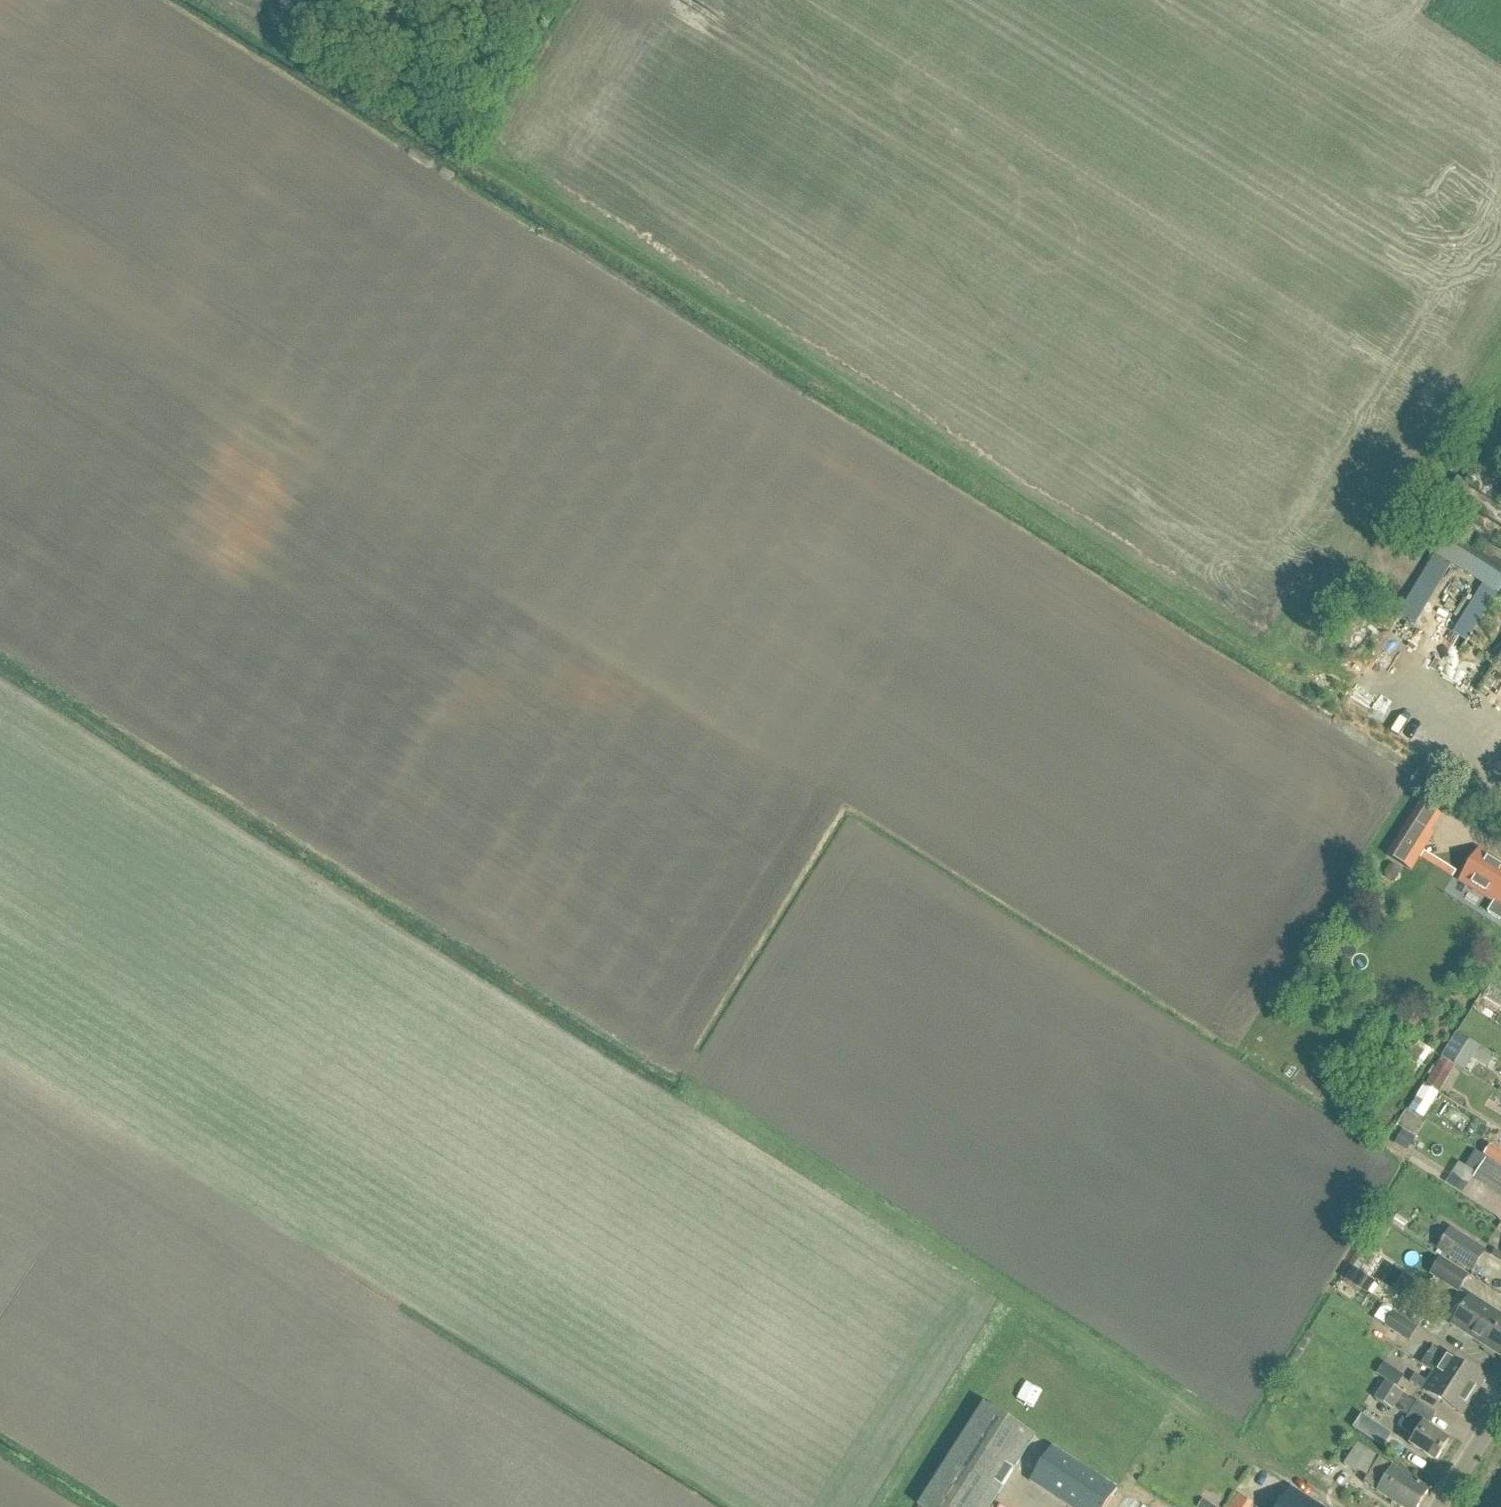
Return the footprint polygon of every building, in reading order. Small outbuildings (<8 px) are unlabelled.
[(1443,541),(1434,557),(1498,595),(1500,589),(1500,576),(1443,541)] [(1493,856),(1483,872),(1475,867),(1465,884),(1472,889),(1471,891),(1492,904),(1494,900),(1500,905),(1500,862),(1493,856)] [(1455,1064),(1454,1065),(1465,1072),(1466,1070),(1473,1059),(1480,1048),(1470,1041),(1468,1043),(1455,1064)] [(1424,1051),(1413,1043),(1405,1055),(1416,1063),(1424,1051)] [(1440,1093),(1426,1085),(1421,1093),(1434,1101),(1440,1093)] [(1480,1117),(1474,1125),(1490,1136),(1496,1127),(1480,1117)] [(1486,1162),(1473,1181),(1500,1199),(1500,1171),(1486,1162)] [(1396,1216),(1391,1224),(1402,1231),(1407,1223),(1396,1216)] [(1473,1273),(1486,1253),(1450,1231),(1437,1251),(1473,1273)] [(1401,1253),(1405,1239),(1390,1234),(1385,1248),(1401,1253)] [(1369,1297),(1376,1286),(1361,1276),(1375,1254),(1367,1249),(1346,1281),(1369,1297)] [(1460,1295),(1470,1278),(1440,1260),(1430,1277),(1460,1295)] [(1469,1297),(1451,1325),(1500,1357),(1500,1317),(1469,1297)] [(1409,1344),(1418,1331),(1383,1308),(1374,1321),(1409,1344)] [(1340,1326),(1350,1331),(1358,1316),(1348,1310),(1340,1326)] [(1422,1365),(1434,1373),(1474,1399),(1485,1382),(1433,1348),(1422,1365)] [(1463,1417),(1474,1399),(1434,1373),(1428,1383),(1416,1375),(1410,1383),(1463,1417)] [(1375,1399),(1382,1404),(1391,1409),(1393,1407),(1409,1417),(1401,1430),(1414,1438),(1409,1446),(1435,1462),(1449,1441),(1429,1429),(1437,1416),(1385,1383),(1375,1399)] [(1037,1437),(985,1404),(919,1506),(992,1506),(1037,1437)] [(1118,1488),(1052,1447),(1030,1481),(1071,1506),(1106,1506),(1118,1488)] [(1379,1506),(1414,1506),(1420,1497),(1400,1484),(1407,1473),(1377,1453),(1363,1475),(1373,1481),(1363,1497),(1379,1506)] [(1293,1488),(1280,1506),(1323,1506),(1293,1488)]
